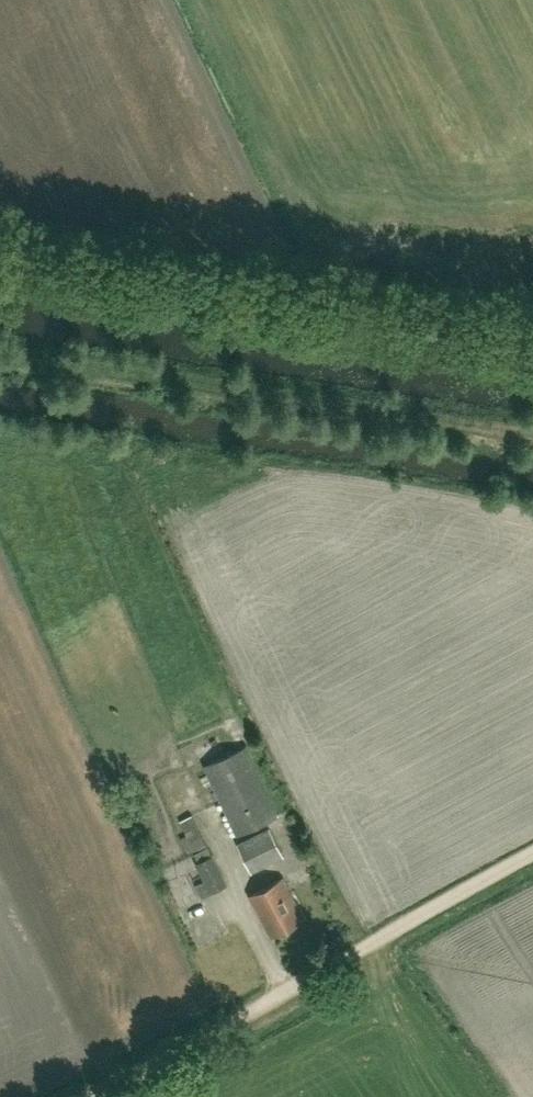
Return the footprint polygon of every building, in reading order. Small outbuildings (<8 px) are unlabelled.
[(236,835),(276,816),(243,749),(203,768),(236,835)] [(197,866),(194,868),(200,881),(204,879),(211,893),(228,884),(193,815),(180,822),(186,835),(180,838),(189,856),(194,854),(198,861),(195,863),(197,866)] [(251,873),(284,857),(271,829),(238,845),(251,873)] [(272,937),(304,919),(282,879),(249,897),(272,937)]
